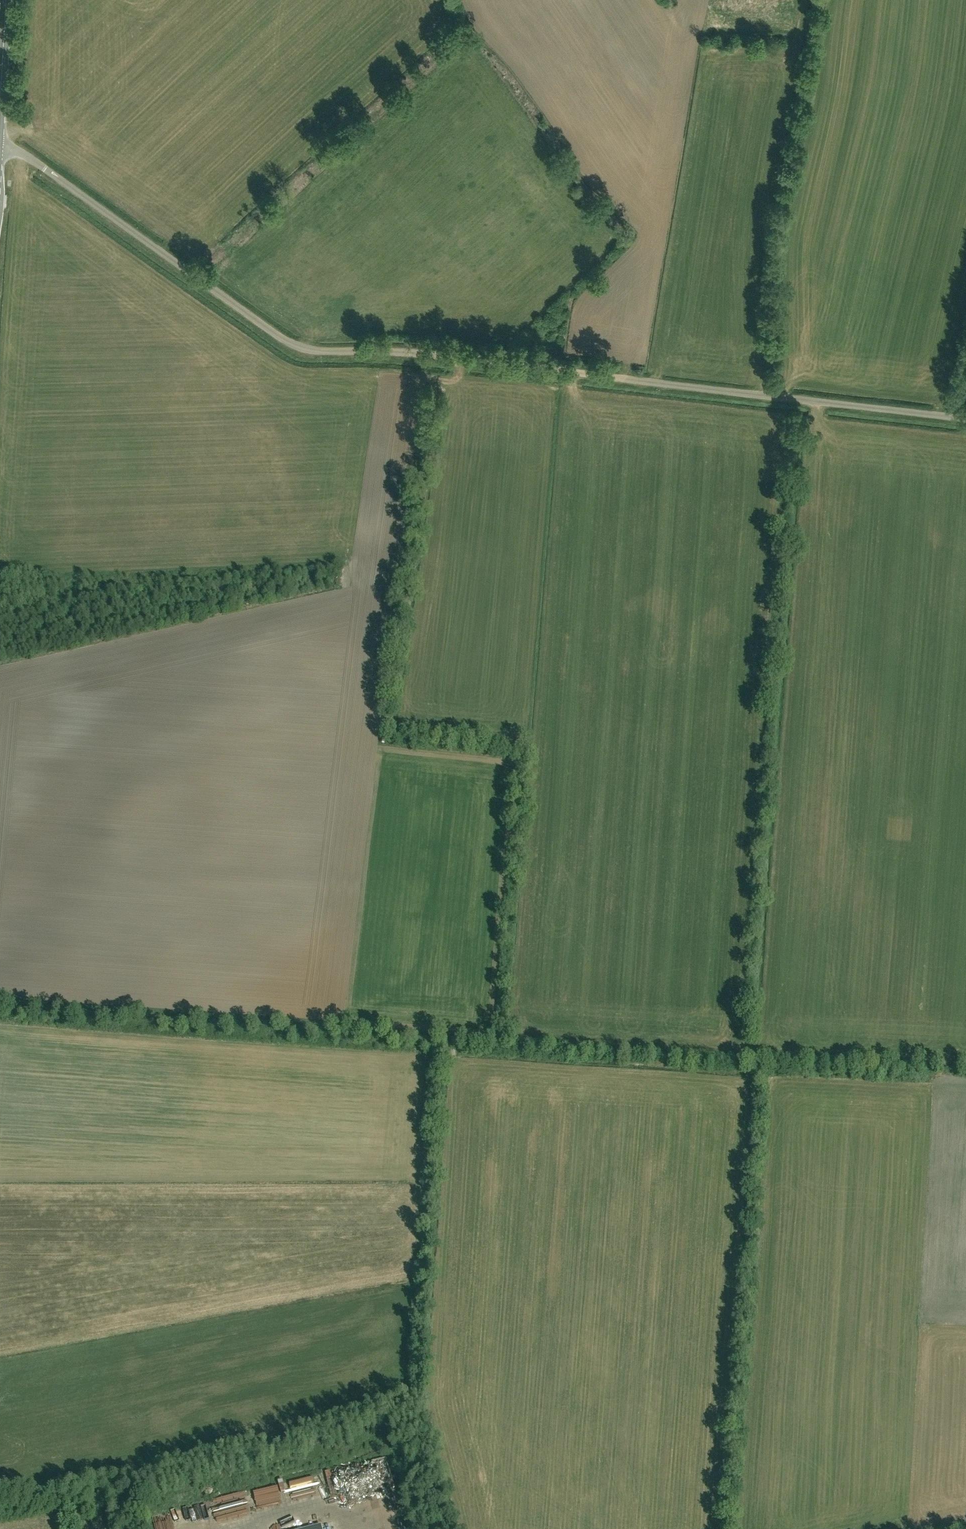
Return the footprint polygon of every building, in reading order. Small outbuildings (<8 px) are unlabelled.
[(247,1508),(248,1517),(259,1516),(258,1507),(247,1508)]
